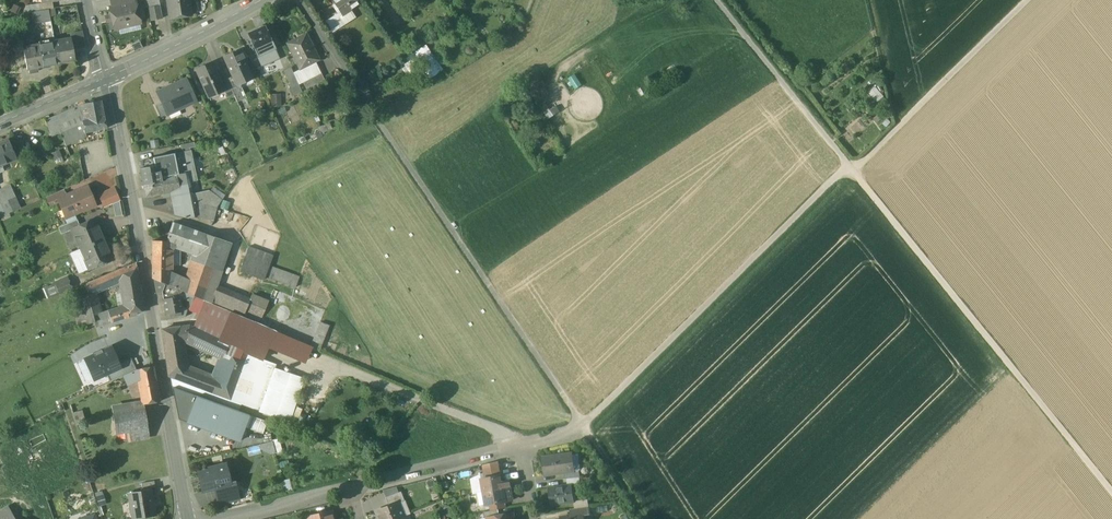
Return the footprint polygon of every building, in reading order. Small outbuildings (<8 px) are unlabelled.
[(149,8),(160,6),(159,0),(147,0),(149,8)] [(171,19),(191,16),(189,0),(168,0),(171,19)] [(355,0),(333,0),(331,1),(341,16),(358,4),(355,0)] [(53,2),(42,4),(41,3),(25,5),(27,13),(48,10),(54,9),(53,2)] [(114,7),(110,8),(115,29),(140,23),(136,3),(135,3),(114,7)] [(149,8),(148,8),(150,21),(163,18),(160,6),(149,8)] [(27,13),(22,14),(23,29),(23,40),(34,39),(33,23),(44,22),(50,43),(55,42),(52,34),(49,22),(48,10),(27,13)] [(338,28),(331,17),(325,22),(332,32),(338,28)] [(265,26),(247,34),(250,40),(247,41),(250,48),(252,46),(262,67),(272,63),(267,53),(275,49),(265,26)] [(86,47),(82,30),(70,33),(71,39),(73,49),(86,47)] [(318,60),(306,35),(287,44),(300,69),(315,62),(318,60)] [(34,39),(23,40),(23,41),(24,48),(34,46),(34,39)] [(71,39),(55,42),(59,64),(75,60),(73,49),(71,39)] [(50,43),(46,44),(34,46),(24,48),(28,70),(29,70),(37,68),(59,64),(55,42),(50,43)] [(239,49),(223,57),(231,74),(247,67),(239,49)] [(427,57),(418,62),(429,80),(443,70),(432,54),(427,57)] [(221,82),(211,61),(195,68),(198,74),(202,82),(207,93),(214,90),(215,93),(224,89),(221,82)] [(300,69),(293,73),(298,83),(302,81),(305,79),(318,73),(320,72),(315,62),(300,69)] [(247,67),(231,74),(232,77),(235,84),(236,83),(251,76),(247,67)] [(291,68),(284,71),(291,86),(298,83),(293,73),(291,68)] [(318,73),(305,79),(309,88),(322,82),(318,73)] [(236,83),(235,84),(232,77),(227,79),(233,94),(237,102),(246,98),(243,91),(240,93),(236,83)] [(233,94),(227,79),(221,82),(224,89),(227,97),(233,94)] [(185,80),(157,93),(162,104),(167,115),(179,110),(177,106),(194,99),(185,80)] [(537,82),(529,87),(533,94),(541,89),(537,82)] [(525,87),(519,91),(522,96),(528,92),(525,87)] [(271,106),(281,105),(281,93),(270,93),(271,106)] [(101,101),(84,104),(87,120),(84,120),(82,121),(83,122),(85,132),(106,128),(103,114),(101,101)] [(84,104),(78,106),(81,114),(84,120),(87,120),(84,104)] [(162,104),(155,107),(160,118),(167,115),(162,104)] [(515,104),(508,109),(514,118),(521,113),(515,104)] [(58,114),(45,120),(52,136),(60,132),(65,130),(83,122),(82,121),(84,120),(81,114),(78,106),(58,114)] [(65,130),(60,132),(66,145),(86,136),(85,132),(83,122),(65,130)] [(0,144),(0,165),(16,158),(8,140),(0,144)] [(196,142),(183,144),(184,153),(192,151),(192,148),(197,147),(196,142)] [(59,150),(52,152),(55,162),(62,160),(59,150)] [(184,153),(173,154),(177,175),(188,173),(190,182),(197,180),(194,164),(192,151),(184,153)] [(155,159),(156,165),(157,165),(160,178),(177,175),(173,154),(155,159)] [(156,165),(139,169),(143,186),(160,182),(160,178),(157,165),(156,165)] [(113,169),(88,176),(91,184),(115,178),(113,169)] [(188,173),(177,175),(180,192),(170,193),(174,215),(190,218),(196,216),(194,203),(217,209),(217,207),(222,200),(210,191),(192,194),(190,182),(188,173)] [(160,182),(143,186),(145,198),(170,193),(180,192),(177,175),(160,178),(160,182)] [(102,189),(110,187),(107,180),(100,183),(102,189)] [(0,189),(0,203),(5,215),(13,211),(8,200),(15,196),(10,184),(0,189)] [(64,197),(59,199),(59,201),(63,209),(66,208),(69,216),(95,205),(87,187),(64,197)] [(114,188),(100,195),(105,207),(113,204),(120,201),(114,188)] [(61,191),(47,197),(51,205),(59,201),(59,199),(64,197),(61,191)] [(15,196),(8,200),(13,211),(21,208),(15,196)] [(120,201),(113,204),(115,217),(122,215),(120,201)] [(217,209),(194,203),(196,216),(213,221),(217,209)] [(77,219),(59,228),(61,234),(72,230),(72,229),(80,225),(77,219)] [(80,225),(72,229),(72,230),(80,249),(102,239),(100,233),(101,233),(95,219),(80,225)] [(205,235),(172,223),(168,237),(175,240),(173,245),(176,246),(199,254),(205,235)] [(229,243),(206,235),(205,235),(199,254),(193,270),(211,277),(218,278),(230,247),(229,243)] [(175,240),(168,237),(167,240),(170,241),(170,243),(170,250),(172,250),(176,246),(173,245),(175,240)] [(102,239),(80,249),(83,255),(89,269),(112,259),(106,245),(105,246),(102,239)] [(167,240),(167,241),(153,241),(152,270),(169,269),(172,269),(172,250),(170,250),(170,243),(170,241),(167,240)] [(269,266),(273,256),(249,247),(245,257),(239,271),(249,275),(264,280),(265,277),(269,266)] [(83,255),(75,259),(81,273),(89,269),(83,255)] [(136,264),(85,285),(89,294),(89,295),(95,292),(111,285),(121,277),(138,274),(136,264)] [(299,277),(269,266),(265,277),(295,288),(299,277)] [(169,269),(152,270),(152,278),(154,279),(162,283),(163,278),(168,278),(169,269)] [(211,277),(193,270),(190,280),(185,293),(194,297),(202,300),(211,277)] [(109,312),(108,313),(111,322),(128,317),(136,315),(136,312),(144,311),(138,274),(121,277),(123,293),(126,307),(118,309),(109,312)] [(180,276),(168,278),(163,278),(162,283),(165,284),(176,289),(181,277),(180,276)] [(190,280),(181,277),(176,289),(181,291),(185,293),(190,280)] [(248,304),(214,290),(218,278),(211,277),(202,300),(241,316),(242,317),(245,311),(248,304)] [(72,290),(67,278),(55,283),(55,284),(59,294),(60,295),(72,290)] [(162,283),(154,279),(156,293),(162,293),(162,292),(165,284),(162,283)] [(55,284),(45,288),(49,299),(59,294),(55,284)] [(176,289),(165,284),(162,292),(162,293),(163,299),(179,296),(181,291),(176,289)] [(95,292),(89,295),(89,294),(87,295),(93,315),(101,312),(95,292)] [(123,293),(116,295),(118,309),(126,307),(123,293)] [(268,298),(254,293),(252,296),(266,302),(268,298)] [(87,295),(71,298),(79,326),(84,325),(89,323),(94,322),(95,322),(93,315),(87,295)] [(179,296),(163,299),(166,314),(173,313),(174,316),(181,315),(180,312),(182,311),(179,296)] [(252,296),(248,304),(245,311),(262,317),(268,303),(266,302),(252,296)] [(202,300),(194,297),(188,310),(198,314),(204,301),(202,300)] [(241,316),(204,301),(198,314),(192,328),(228,345),(241,316)] [(101,312),(93,315),(95,322),(94,322),(95,325),(96,327),(111,322),(108,313),(109,312),(108,310),(101,312)] [(242,317),(241,316),(228,345),(226,350),(228,351),(244,358),(246,354),(261,359),(266,347),(273,330),(242,317)] [(321,323),(311,346),(320,350),(329,326),(321,323)] [(192,328),(188,326),(178,327),(194,335),(192,343),(225,359),(228,351),(226,350),(228,345),(192,328)] [(178,327),(162,330),(166,356),(183,353),(181,341),(186,340),(192,343),(194,335),(178,327)] [(273,330),(266,347),(304,362),(311,346),(273,330)] [(106,374),(120,368),(118,364),(111,348),(102,352),(101,349),(93,353),(94,356),(85,360),(94,380),(106,374)] [(225,359),(218,380),(236,387),(244,358),(228,351),(225,359)] [(183,353),(166,356),(167,365),(178,366),(185,368),(183,353)] [(261,359),(246,354),(244,358),(236,387),(231,400),(241,404),(258,411),(263,397),(274,367),(276,365),(261,359)] [(106,374),(110,382),(123,376),(137,370),(131,358),(118,364),(120,368),(106,374)] [(236,387),(218,380),(185,368),(178,366),(167,365),(169,376),(229,399),(231,400),(236,387)] [(153,367),(138,369),(139,380),(144,404),(159,401),(153,367)] [(305,379),(274,367),(263,397),(258,411),(289,422),(305,379)] [(137,370),(123,376),(127,385),(139,380),(138,369),(137,370)] [(169,376),(172,387),(239,411),(241,404),(231,400),(229,399),(169,376)] [(180,419),(186,422),(196,395),(172,387),(180,419)] [(239,411),(196,395),(186,422),(239,442),(245,427),(249,415),(239,411)] [(145,408),(113,413),(116,433),(124,432),(148,428),(145,408)] [(82,411),(73,413),(76,423),(85,420),(82,411)] [(262,434),(267,421),(249,415),(245,427),(262,434)] [(148,428),(124,432),(126,442),(150,437),(148,428)] [(270,455),(276,454),(273,441),(260,445),(261,449),(270,455)] [(571,454),(543,458),(545,476),(564,473),(574,472),(574,471),(571,454)] [(225,464),(209,468),(209,470),(201,472),(203,481),(200,482),(203,491),(215,488),(230,485),(230,484),(225,464)] [(498,470),(485,472),(486,479),(500,476),(498,470)] [(574,472),(564,473),(565,479),(580,477),(579,470),(574,471),(574,472)] [(486,479),(481,479),(484,492),(511,487),(510,481),(501,483),(500,476),(486,479)] [(154,481),(142,483),(143,490),(155,488),(154,481)] [(230,485),(215,488),(219,504),(238,499),(234,483),(230,484),(230,485)] [(571,486),(548,489),(551,506),(574,503),(571,486)] [(511,487),(484,492),(486,505),(491,504),(504,502),(513,500),(511,487)] [(151,490),(129,494),(133,518),(155,515),(151,490)] [(401,492),(385,498),(388,506),(398,503),(404,501),(401,492)] [(96,494),(98,504),(105,503),(103,493),(96,494)] [(504,502),(491,504),(492,511),(499,509),(505,508),(504,502)] [(375,511),(378,518),(397,518),(403,517),(398,503),(388,506),(375,511)] [(0,512),(0,518),(15,518),(9,507),(0,512)] [(588,507),(570,510),(571,516),(583,515),(589,514),(588,507)] [(492,511),(483,512),(485,518),(488,518),(500,516),(499,509),(492,511)]
